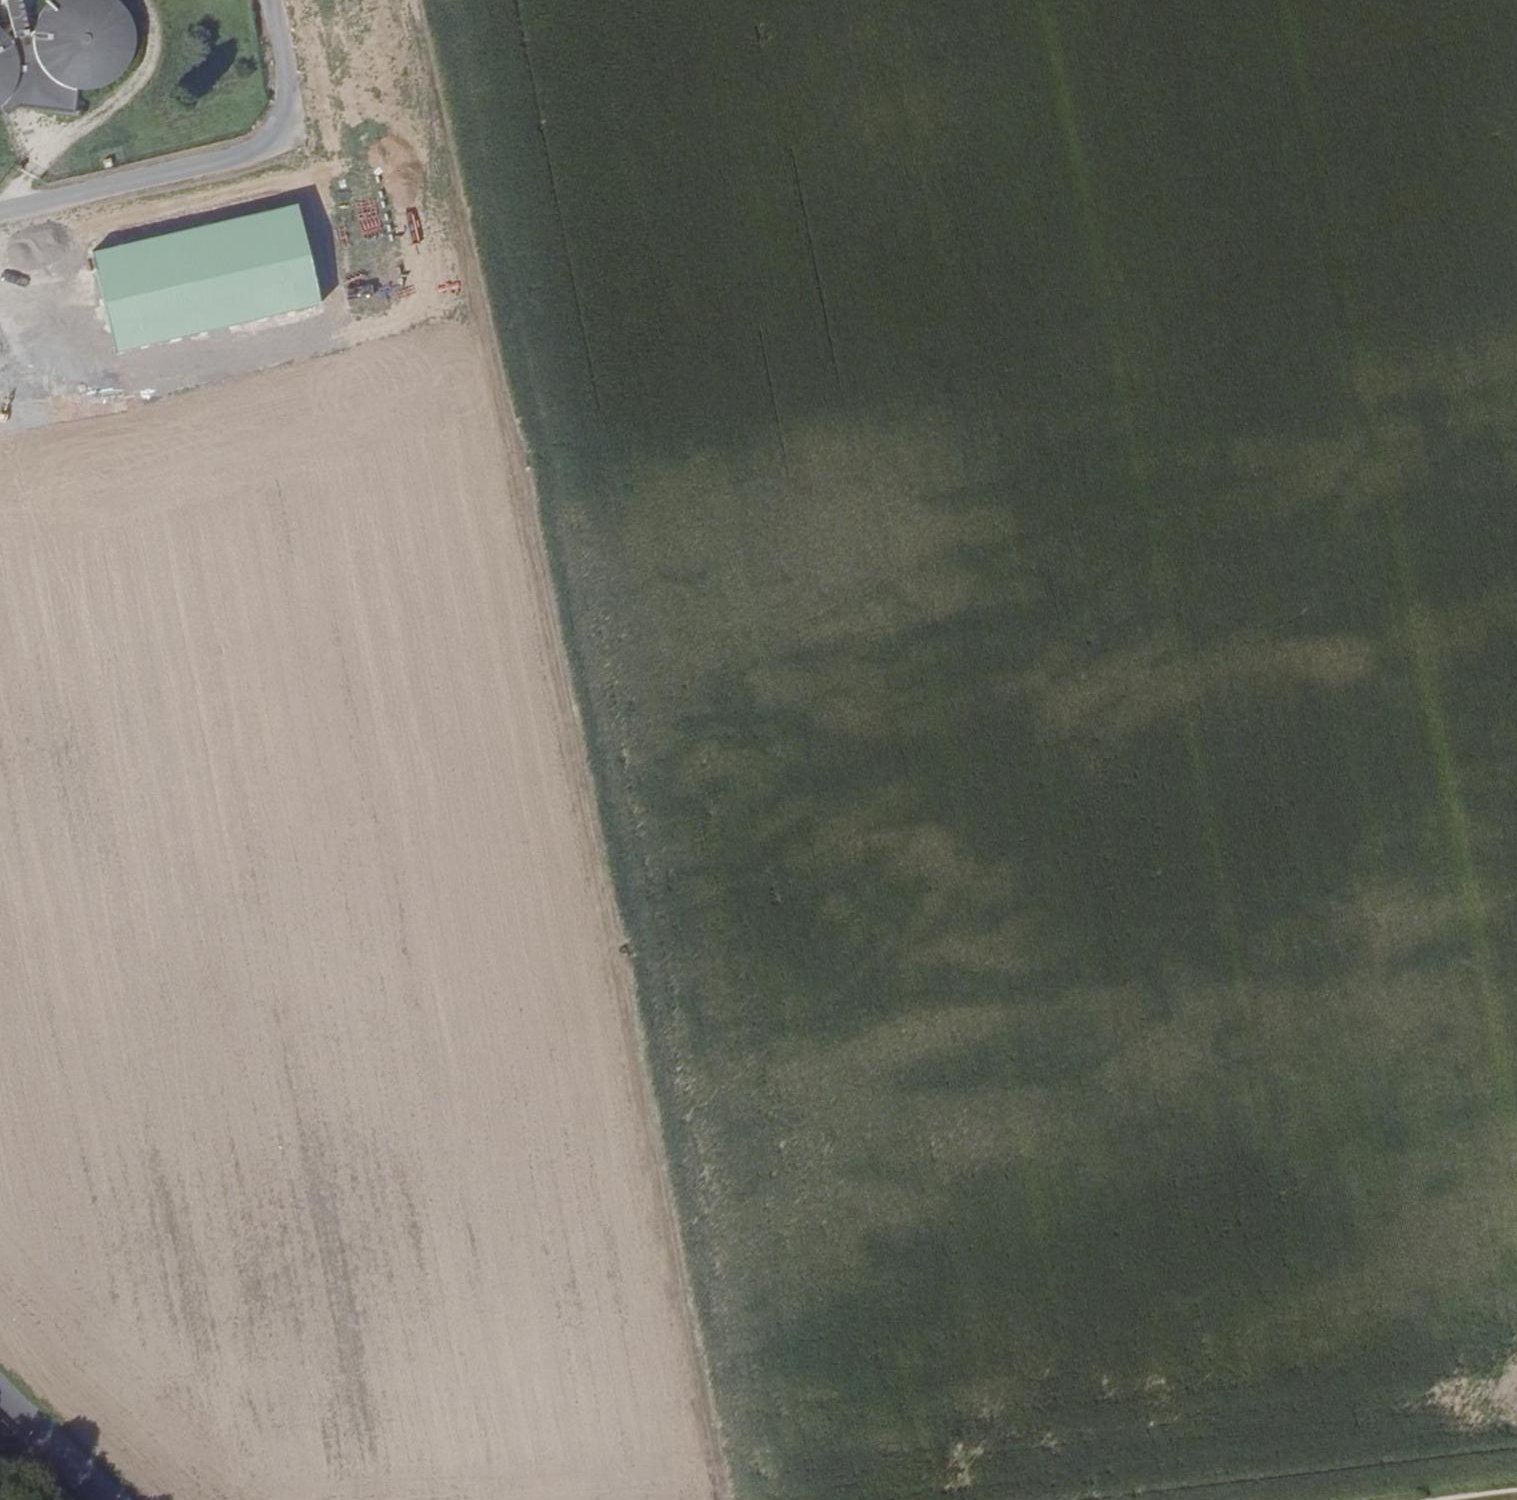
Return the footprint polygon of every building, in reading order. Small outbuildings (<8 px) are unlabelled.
[(3,31),(0,33),(0,119),(12,115),(61,120),(68,89),(78,90),(89,89),(98,86),(107,81),(115,75),(122,66),(126,57),(129,47),(129,42),(129,33),(128,27),(125,17),(119,8),(116,4),(112,0),(45,0),(42,3),(39,6),(36,11),(33,15),(31,20),(29,25),(22,25),(15,0),(0,0),(0,16),(3,31)]
